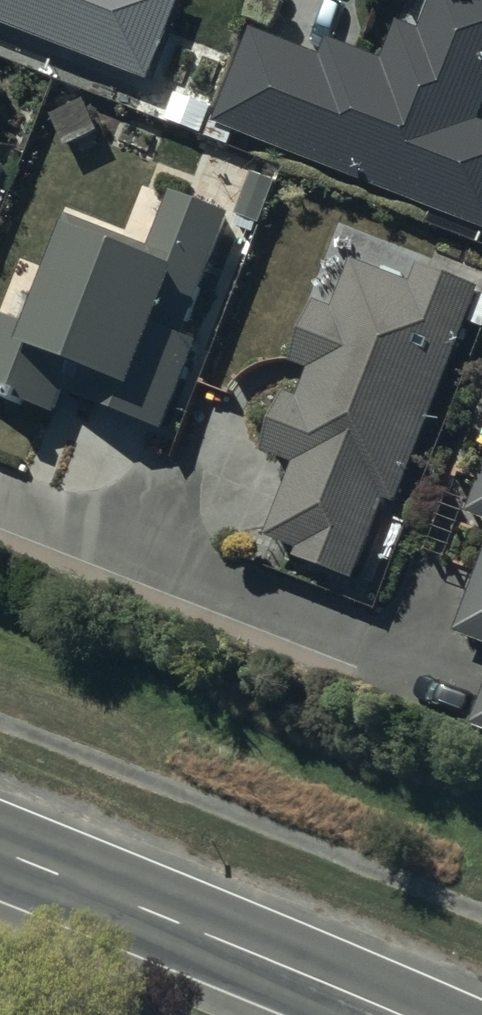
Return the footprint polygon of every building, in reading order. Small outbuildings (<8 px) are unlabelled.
[(151,91),(186,2),(182,0),(0,0),(0,31),(151,91)] [(481,131),(481,5),(469,0),(440,0),(423,42),(401,34),(387,70),(334,50),(328,67),(255,39),(219,133),(481,235),(481,131)] [(232,224),(174,201),(152,257),(71,225),(27,336),(2,326),(0,330),(0,402),(61,426),(69,407),(163,443),(199,352),(184,347),(232,224)] [(423,277),(417,291),(357,267),(336,318),(320,312),(295,373),(313,380),(302,406),(291,402),(266,462),(299,475),(270,549),(301,562),(298,568),(358,592),(391,509),(399,512),(471,330),(481,335),(481,300),(423,277)] [(472,524),(481,528),(481,496),(472,524)] [(461,643),(481,651),(481,584),(461,643)]
